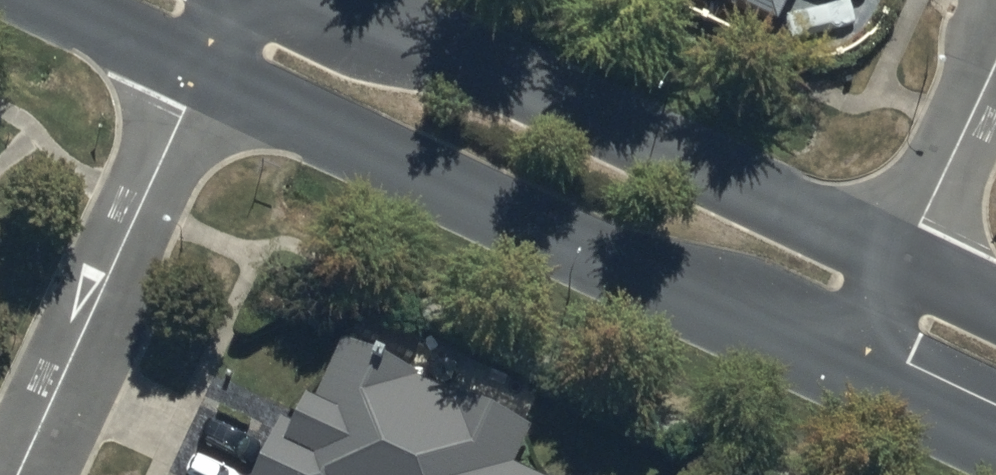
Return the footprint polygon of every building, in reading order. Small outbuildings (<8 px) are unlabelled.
[(778,23),(789,0),(732,0),(778,23)] [(264,474),(516,474),(530,442),(317,352),(264,474)]
